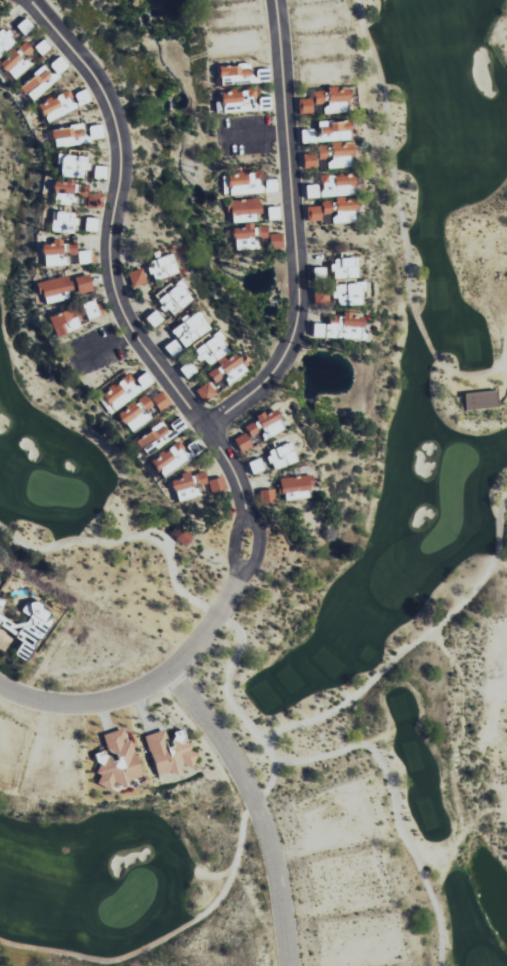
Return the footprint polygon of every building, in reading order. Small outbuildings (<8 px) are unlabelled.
[(15,26),(24,36),(33,27),(25,17),(15,26)] [(16,40),(1,27),(0,29),(0,58),(16,40)] [(33,47),(41,56),(50,48),(43,39),(33,47)] [(26,57),(33,52),(26,42),(0,61),(0,64),(12,80),(32,66),(26,57)] [(68,68),(61,56),(49,64),(56,75),(68,68)] [(249,64),(219,65),(219,83),(250,82),(249,64)] [(28,99),(55,84),(46,68),(19,82),(28,99)] [(326,88),(327,113),(348,112),(347,87),(326,88)] [(78,105),(89,101),(85,89),(74,93),(78,105)] [(37,104),(46,122),(76,108),(68,90),(37,104)] [(218,91),(219,101),(215,101),(215,112),(256,111),(255,90),(218,91)] [(315,105),(325,104),(324,90),(314,91),(315,105)] [(299,114),(313,113),(312,98),(298,99),(299,114)] [(351,141),(351,121),(318,122),(318,129),(301,130),(301,142),(351,141)] [(52,128),(54,147),(85,143),(83,125),(52,128)] [(91,139),(103,137),(102,125),(89,126),(91,139)] [(303,154),(304,168),(352,168),(352,143),(332,143),(332,146),(319,147),(319,153),(303,154)] [(85,177),(85,155),(59,154),(58,176),(85,177)] [(106,179),(106,166),(94,166),(93,179),(106,179)] [(259,172),(227,173),(228,195),(260,193),(259,172)] [(322,196),(356,195),(355,174),(321,175),(322,196)] [(264,179),(264,192),(277,192),(277,179),(264,179)] [(319,184),(305,185),(306,198),(320,197),(319,184)] [(335,223),(357,221),(356,197),(334,199),(335,223)] [(229,222),(260,221),(259,199),(229,200),(229,222)] [(332,200),(321,202),(323,215),(334,213),(332,200)] [(307,221),(321,220),(321,206),(306,207),(307,221)] [(266,207),(267,220),(280,219),(280,207),(266,207)] [(49,231),(72,232),(72,225),(75,225),(76,213),(50,212),(49,231)] [(96,231),(97,219),(85,218),(84,230),(96,231)] [(269,249),(282,248),(281,233),(268,234),(269,249)] [(63,265),(62,239),(51,240),(51,244),(41,244),(42,266),(63,265)] [(70,265),(91,262),(89,250),(74,252),(73,242),(62,244),(63,252),(68,251),(70,265)] [(147,261),(151,280),(177,274),(172,254),(147,261)] [(358,277),(357,257),(331,259),(334,299),(337,298),(338,306),(365,304),(363,282),(344,283),(343,278),(358,277)] [(326,277),(326,267),(313,268),(313,278),(326,277)] [(147,282),(142,268),(127,272),(132,287),(147,282)] [(74,277),(77,295),(92,292),(88,274),(74,277)] [(72,299),(69,277),(35,281),(37,295),(43,294),(44,303),(72,299)] [(171,315),(192,300),(179,282),(155,299),(163,311),(166,309),(171,315)] [(329,291),(313,291),(314,305),(330,304),(329,291)] [(81,304),(87,320),(99,315),(93,299),(81,304)] [(78,329),(73,309),(48,316),(54,336),(78,329)] [(162,320),(154,310),(144,318),(152,328),(162,320)] [(179,346),(208,332),(199,313),(170,327),(179,346)] [(192,349),(204,367),(228,351),(216,333),(192,349)] [(170,357),(181,350),(173,339),(163,347),(170,357)] [(218,365),(205,373),(217,391),(247,372),(233,351),(216,362),(218,365)] [(184,378),(193,373),(188,362),(178,367),(184,378)] [(153,382),(145,371),(133,380),(128,373),(99,394),(111,411),(153,382)] [(202,402),(215,395),(208,382),(195,389),(202,402)] [(497,389),(464,395),(467,411),(499,406),(497,389)] [(170,403),(161,391),(150,399),(159,411),(170,403)] [(116,412),(127,432),(149,420),(143,410),(151,406),(146,395),(116,412)] [(244,426),(249,436),(259,430),(264,440),(283,429),(272,408),(254,418),(255,420),(244,426)] [(146,456),(186,427),(178,416),(168,424),(172,429),(168,433),(160,422),(135,440),(146,456)] [(252,447),(244,433),(233,439),(240,453),(252,447)] [(272,470),(296,461),(290,442),(266,451),(272,470)] [(251,474),(263,470),(259,458),(247,462),(251,474)] [(176,501),(209,493),(204,472),(190,475),(189,471),(179,474),(180,478),(171,481),(176,501)] [(279,478),(282,501),(308,497),(307,487),(313,486),(311,474),(279,478)] [(211,493),(225,489),(222,476),(208,480),(211,493)] [(260,504),(275,503),(274,489),(258,490),(260,504)] [(18,639),(9,654),(22,662),(49,622),(44,619),(49,610),(31,597),(22,598),(18,607),(26,614),(23,620),(13,621),(0,612),(0,625),(18,639)] [(93,771),(100,794),(138,780),(127,740),(123,740),(120,729),(99,737),(106,759),(93,771)] [(139,740),(155,781),(196,766),(189,746),(163,740),(161,731),(139,740)]
